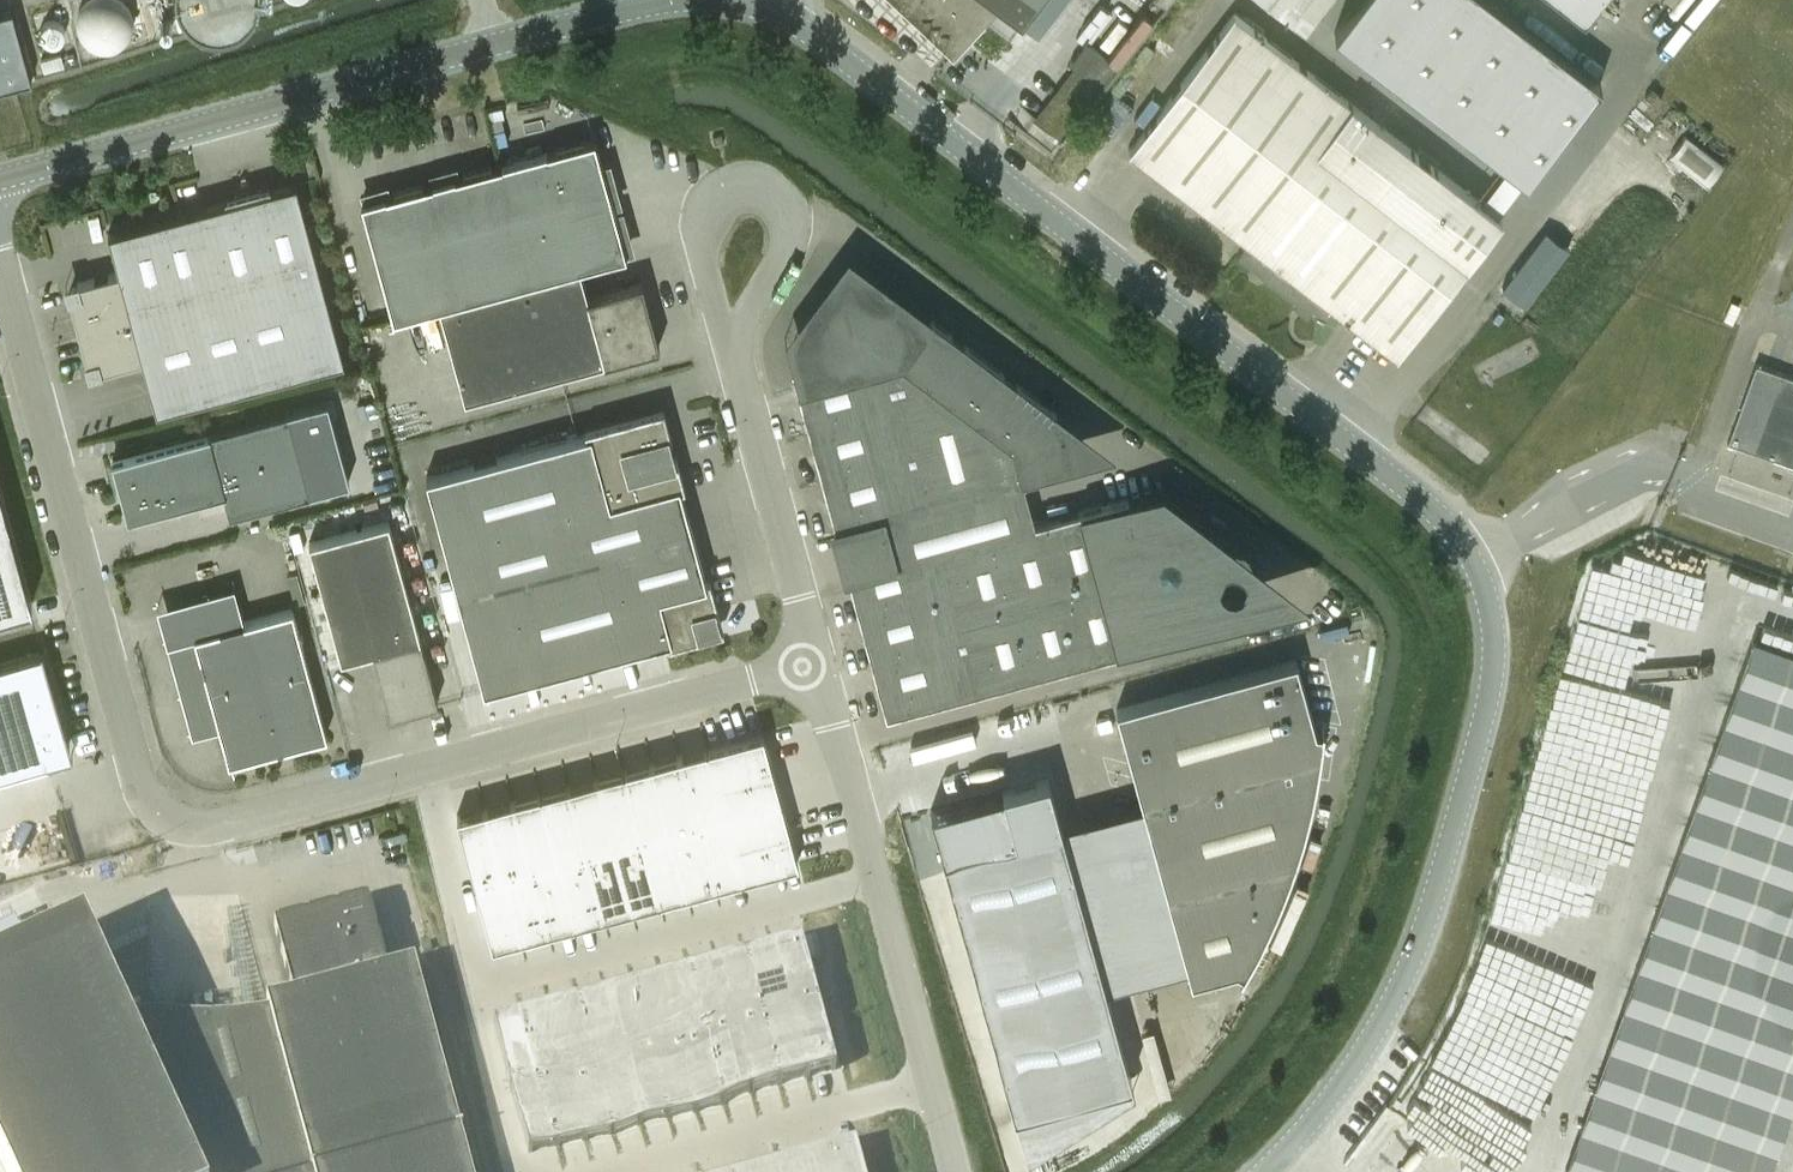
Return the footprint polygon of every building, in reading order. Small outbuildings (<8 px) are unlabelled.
[(85,42),(140,38),(137,0),(82,0),(85,42)] [(256,0),(189,0),(192,14),(256,0)] [(954,52),(999,3),(1022,20),(1038,0),(898,0),(954,52)] [(1306,31),(1329,0),(1266,0),(1306,31)] [(1335,32),(1527,179),(1601,82),(1494,0),(1359,0),(1335,32)] [(1584,21),(1601,0),(1557,0),(1584,21)] [(32,80),(13,9),(0,12),(0,89),(32,80)] [(1336,308),(1397,355),(1456,278),(1502,217),(1235,13),(1130,150),(1248,241),(1237,256),(1324,323),(1336,308)] [(1076,58),(1101,83),(1120,63),(1094,39),(1076,58)] [(394,318),(440,306),(580,267),(627,254),(595,137),(362,201),(394,318)] [(1707,168),(1716,158),(1694,138),(1685,148),(1707,168)] [(269,187),(249,193),(268,265),(316,253),(297,182),(270,189),(269,187)] [(229,200),(203,207),(222,278),(268,265),(249,193),(229,198),(229,200)] [(76,317),(222,278),(203,207),(109,232),(119,271),(75,283),(69,294),(76,317)] [(1546,230),(1503,287),(1526,305),(1569,247),(1546,230)] [(157,411),(345,361),(316,253),(268,265),(222,278),(76,317),(88,364),(99,370),(143,358),(157,411)] [(588,296),(580,267),(440,306),(465,399),(660,346),(643,281),(588,296)] [(806,364),(809,385),(798,388),(849,574),(888,714),(1167,638),(1164,628),(1239,607),(1257,562),(1170,498),(1132,508),(1129,497),(898,560),(885,516),(1047,472),(1046,465),(1069,458),(1057,413),(932,320),(926,329),(848,271),(826,302),(814,321),(808,342),(806,364)] [(1728,441),(1729,441),(1790,463),(1792,464),(1792,376),(1756,363),(1755,364),(1728,441)] [(289,411),(113,458),(128,516),(224,490),(230,513),(311,491),(350,481),(328,400),(289,411)] [(427,477),(456,583),(689,519),(661,413),(427,477)] [(32,603),(0,485),(0,612),(32,603)] [(710,628),(716,618),(689,519),(456,583),(484,689),(710,628)] [(438,702),(389,521),(310,542),(341,659),(373,651),(391,715),(438,702)] [(1663,620),(1667,587),(1638,584),(1634,616),(1663,620)] [(328,735),(293,608),(195,635),(229,762),(328,735)] [(1750,634),(1590,1171),(1792,1171),(1792,647),(1750,634)] [(42,652),(0,664),(0,776),(62,758),(62,757),(69,744),(70,744),(44,651),(42,651),(42,652)] [(1242,971),(1240,975),(1242,976),(1247,967),(1252,958),(1261,941),(1268,928),(1276,910),(1279,901),(1283,892),(1288,878),(1293,864),(1298,850),(1302,836),(1306,822),(1309,813),(1312,799),(1315,784),(1318,770),(1320,760),(1321,751),(1323,736),(1324,726),(1322,726),(1322,729),(1316,728),(1297,659),(1117,708),(1192,980),(1237,968),(1242,971)] [(457,815),(492,944),(493,945),(798,862),(763,732),(457,815)] [(1061,774),(945,806),(1015,1060),(1131,1028),(1061,774)] [(1613,871),(1618,843),(1565,832),(1562,850),(1551,848),(1546,871),(1597,881),(1599,868),(1613,871)] [(415,965),(388,972),(368,901),(275,926),(294,997),(267,1005),(269,1014),(237,1019),(209,1020),(182,1020),(148,1016),(127,1022),(84,928),(0,967),(0,1160),(5,1171),(470,1171),(415,965)] [(801,941),(773,949),(791,1013),(819,1006),(801,941)] [(773,949),(745,956),(763,1021),(791,1013),(773,949)] [(745,956),(717,964),(735,1028),(763,1021),(745,956)] [(717,964),(689,971),(707,1036),(735,1028),(717,964)] [(689,971),(661,979),(679,1043),(707,1036),(689,971)] [(661,979),(633,986),(651,1051),(679,1043),(661,979)] [(633,986),(605,994),(623,1058),(651,1051),(633,986)] [(605,994),(577,1001),(595,1066),(623,1058),(605,994)] [(577,1001),(549,1009),(567,1074),(595,1066),(577,1001)] [(819,1006),(791,1013),(808,1078),(836,1070),(819,1006)] [(549,1009),(521,1017),(539,1081),(567,1074),(549,1009)] [(791,1013),(763,1021),(780,1085),(808,1078),(791,1013)] [(521,1017),(494,1024),(511,1089),(539,1081),(521,1017)] [(763,1021),(735,1028),(752,1093),(780,1085),(763,1021)] [(735,1028),(707,1036),(724,1100),(752,1093),(735,1028)] [(707,1036),(679,1043),(696,1108),(724,1100),(707,1036)] [(679,1043),(651,1051),(668,1116),(696,1108),(679,1043)] [(651,1051),(623,1058),(640,1123),(668,1116),(651,1051)] [(623,1058),(595,1066),(612,1131),(640,1123),(623,1058)] [(595,1066),(567,1074),(584,1138),(612,1131),(595,1066)] [(567,1074),(539,1081),(556,1146),(584,1138),(567,1074)] [(539,1081),(511,1089),(528,1153),(556,1146),(539,1081)] [(779,1165),(781,1171),(863,1171),(855,1144),(779,1165)]
